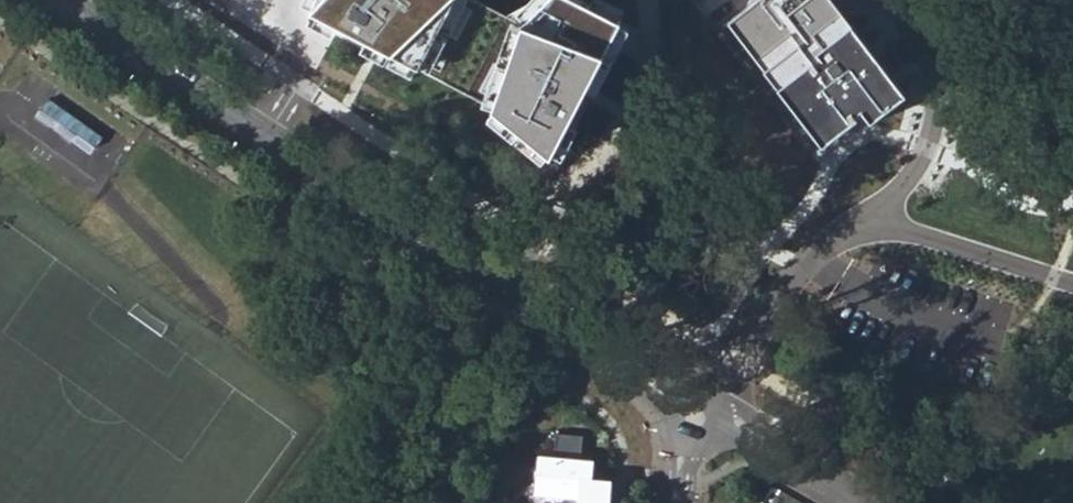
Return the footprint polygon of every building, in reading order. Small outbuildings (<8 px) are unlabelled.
[(310,15),(488,107),(486,118),(558,174),(636,23),(588,0),(533,0),(511,14),(480,0),(318,0),(310,15)] [(738,24),(838,145),(921,97),(844,0),(771,0),(738,24)] [(542,456),(540,494),(570,496),(571,489),(583,490),(583,502),(615,502),(617,481),(596,479),(597,460),(585,460),(587,435),(560,434),(558,457),(542,456)]
